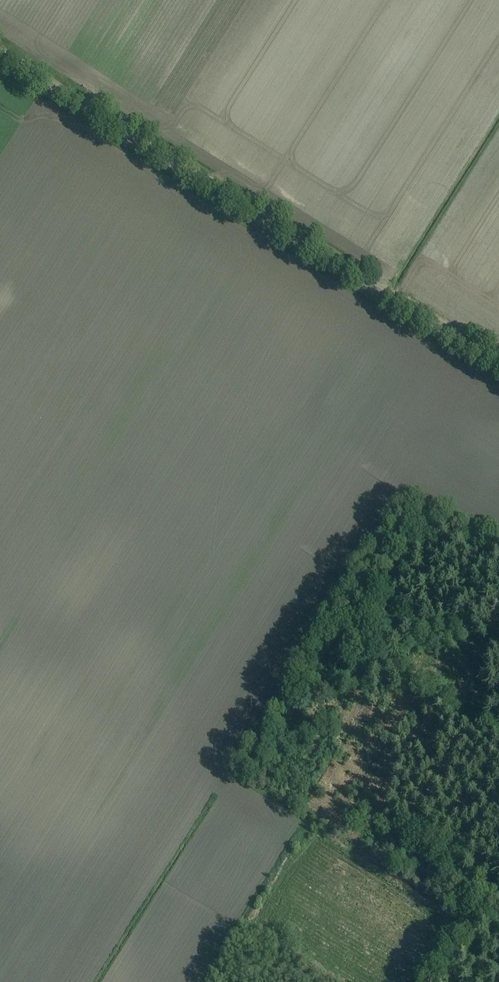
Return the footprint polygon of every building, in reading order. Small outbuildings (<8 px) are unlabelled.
[(230,211),(243,215),(245,206),(233,202),(230,211)]
